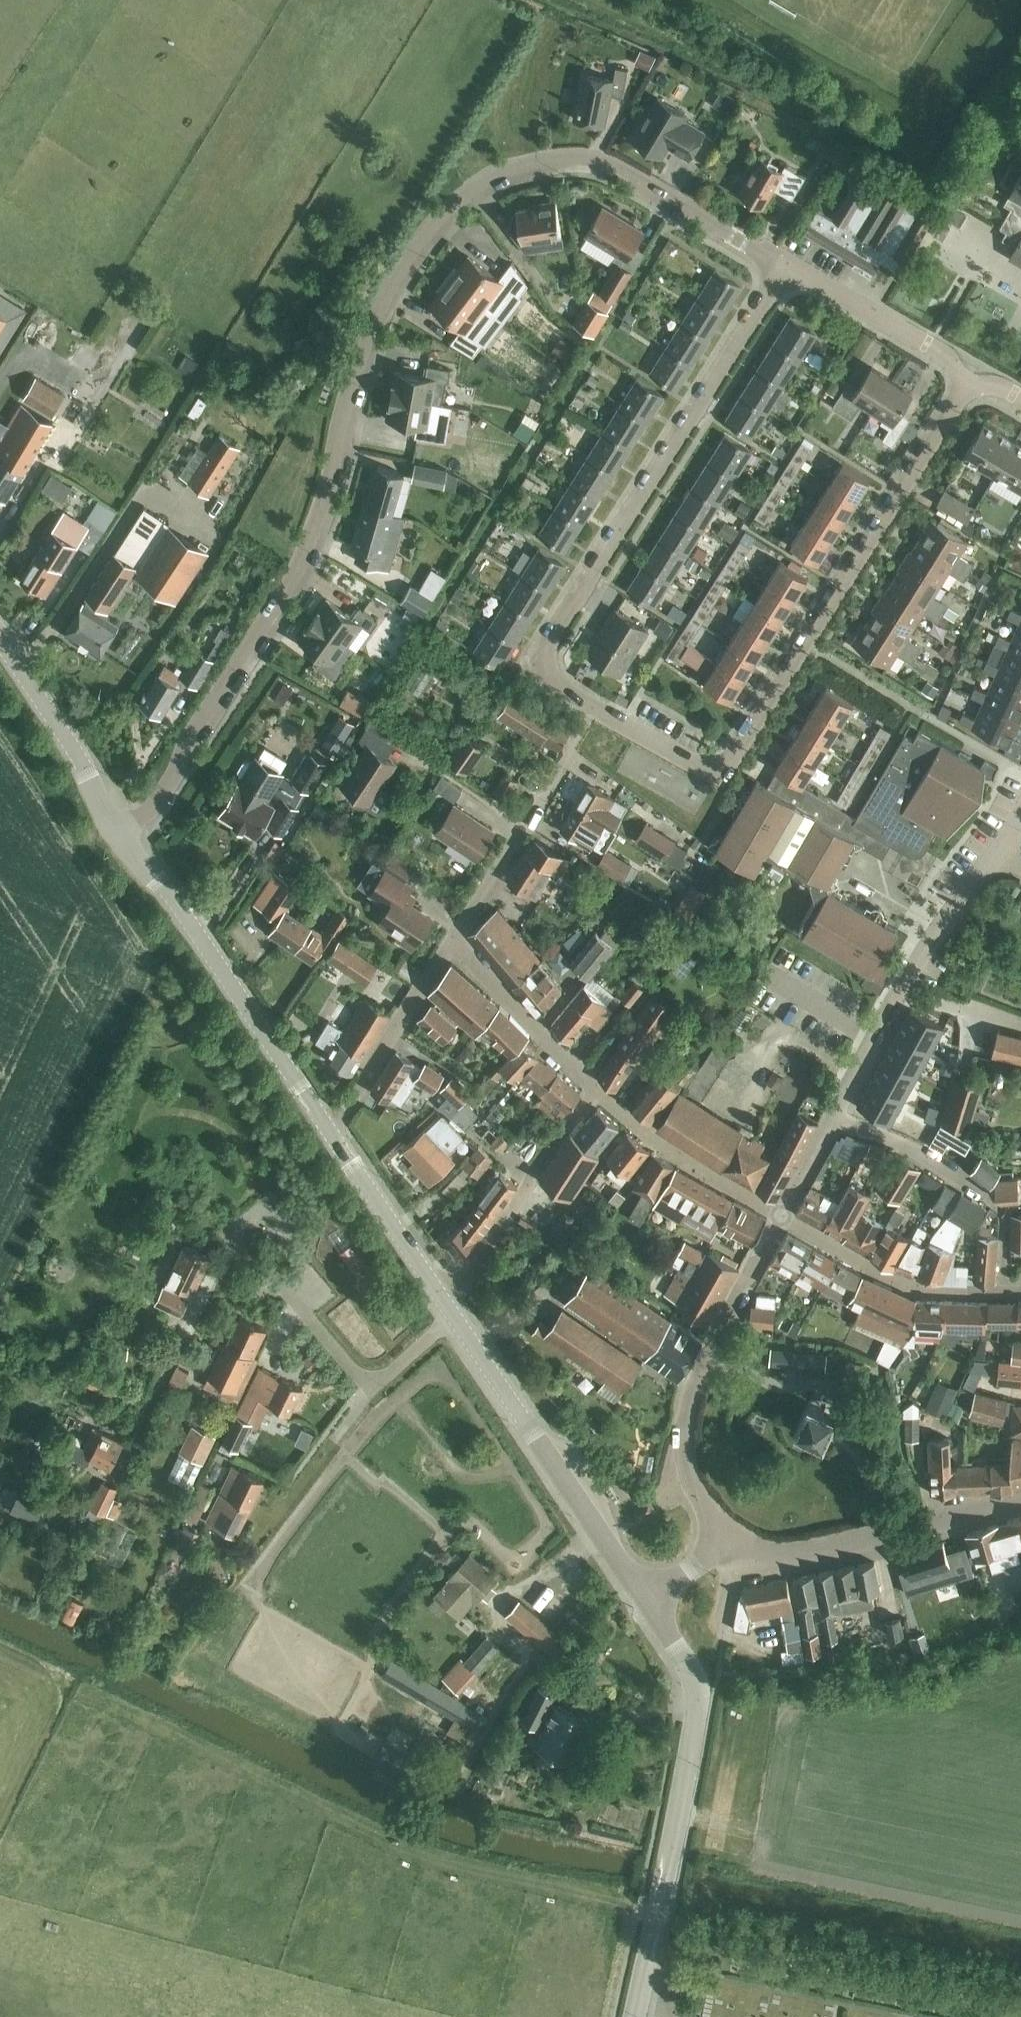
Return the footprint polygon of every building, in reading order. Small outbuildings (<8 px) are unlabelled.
[(573,117),(604,123),(610,93),(611,93),(611,92),(621,94),(621,95),(622,95),(628,68),(615,66),(613,79),(582,73),(573,117)] [(727,112),(735,99),(723,92),(715,106),(727,112)] [(632,137),(661,154),(669,140),(676,144),(674,148),(677,149),(677,148),(686,153),(685,155),(688,156),(704,130),(683,118),(686,113),(657,96),(632,137)] [(784,163),(780,169),(759,157),(739,190),(763,205),(774,186),(792,197),(805,175),(784,163)] [(908,254),(932,213),(859,169),(836,207),(822,199),(804,230),(862,264),(859,269),(871,276),(881,259),(905,273),(914,258),(908,254)] [(1004,202),(1010,206),(999,225),(1006,229),(1002,237),(1015,245),(1020,234),(1020,172),(1004,202)] [(555,199),(534,203),(535,206),(516,208),(518,221),(509,227),(525,249),(534,248),(532,239),(561,234),(555,199)] [(602,205),(586,233),(626,257),(642,229),(602,205)] [(930,231),(943,238),(950,226),(937,219),(930,231)] [(1015,245),(1010,253),(1020,259),(1020,234),(1015,245)] [(468,254),(449,279),(495,314),(508,297),(506,296),(512,289),(519,294),(527,283),(511,261),(508,265),(509,265),(502,274),(499,278),(468,254)] [(601,289),(615,298),(632,270),(617,261),(601,289)] [(699,293),(725,310),(742,284),(715,267),(699,293)] [(495,314),(449,279),(430,304),(461,327),(459,330),(460,330),(453,339),(453,338),(451,341),(473,354),(482,342),(475,337),(481,329),(483,330),(495,314)] [(710,336),(725,310),(699,293),(683,319),(710,336)] [(774,340),(801,357),(818,331),(791,314),(774,340)] [(694,361),(710,336),(683,319),(667,344),(694,361)] [(14,352),(35,365),(53,336),(32,323),(14,352)] [(785,382),(801,357),(774,340),(758,366),(785,382)] [(677,387),(694,361),(667,344),(650,370),(677,387)] [(396,370),(391,394),(432,402),(442,403),(446,381),(448,381),(451,368),(427,364),(425,376),(396,370)] [(873,407),(891,377),(872,365),(858,387),(847,380),(847,381),(836,374),(826,390),(837,397),(833,404),(852,416),(862,400),(873,407)] [(768,408),(785,382),(758,366),(742,391),(768,408)] [(25,397),(52,413),(63,392),(37,377),(25,397)] [(620,404),(647,421),(664,394),(637,377),(620,404)] [(891,377),(873,407),(884,414),(881,420),(890,425),(883,436),(894,443),(900,434),(911,441),(919,427),(908,420),(909,419),(898,412),(912,390),(891,377)] [(752,434),(768,408),(742,391),(725,417),(752,434)] [(391,394),(387,418),(417,424),(414,435),(438,439),(445,441),(451,405),(442,403),(432,402),(391,394)] [(8,498),(54,423),(21,403),(0,437),(0,493),(8,498)] [(631,446),(647,421),(620,404),(604,429),(631,446)] [(995,474),(1015,440),(984,422),(964,456),(995,474)] [(615,472),(631,446),(604,429),(588,455),(615,472)] [(187,482),(209,496),(241,446),(219,432),(207,451),(198,445),(182,470),(191,476),(187,482)] [(708,459),(735,476),(752,449),(725,433),(708,459)] [(791,451),(795,438),(778,434),(774,446),(791,451)] [(791,457),(808,468),(812,462),(805,458),(814,443),(803,437),(791,457)] [(995,474),(1020,489),(1020,443),(1015,440),(995,474)] [(599,497),(615,472),(588,455),(572,480),(599,497)] [(807,469),(808,468),(791,457),(778,477),(788,484),(801,464),(807,469)] [(719,501),(735,476),(708,459),(692,485),(719,501)] [(829,482),(856,499),(870,478),(843,461),(829,482)] [(443,484),(447,469),(416,462),(412,478),(443,484)] [(378,465),(367,505),(393,512),(404,473),(378,465)] [(781,496),(788,484),(778,477),(766,497),(776,503),(784,509),(789,501),(781,496)] [(583,522),(599,497),(572,480),(556,506),(583,522)] [(844,519),(856,499),(829,482),(817,502),(844,519)] [(703,527),(719,501),(692,485),(676,510),(703,527)] [(937,501),(968,520),(975,507),(944,489),(937,501)] [(775,505),(776,503),(766,497),(755,515),(765,521),(770,512),(774,514),(778,507),(775,505)] [(86,517),(105,529),(117,509),(98,498),(86,517)] [(744,516),(750,505),(743,501),(737,511),(744,516)] [(831,538),(844,519),(817,502),(804,522),(831,538)] [(145,575),(177,595),(205,550),(168,527),(171,523),(143,505),(84,596),(88,598),(66,632),(99,653),(119,622),(110,617),(112,613),(108,610),(131,575),(140,582),(145,575)] [(367,505),(355,546),(359,547),(356,558),(389,568),(404,515),(393,512),(367,505)] [(566,549),(583,522),(556,506),(539,532),(566,549)] [(50,529),(18,578),(40,592),(43,586),(48,589),(81,538),(89,526),(63,509),(50,529)] [(687,552),(703,527),(676,510),(660,536),(687,552)] [(919,538),(970,571),(975,563),(960,553),(968,540),(933,517),(919,538)] [(818,559),(831,538),(804,522),(791,542),(818,559)] [(731,540),(738,529),(729,523),(722,534),(731,540)] [(729,556),(739,562),(755,537),(744,530),(729,556)] [(671,578),(687,552),(660,536),(644,561),(671,578)] [(965,579),(970,571),(919,538),(906,559),(942,582),(949,570),(965,579)] [(522,573),(549,590),(566,564),(539,547),(522,573)] [(726,582),(739,562),(729,556),(716,576),(726,582)] [(690,557),(685,565),(693,570),(698,562),(690,557)] [(767,580),(794,597),(808,576),(781,559),(767,580)] [(934,594),(942,582),(906,559),(893,580),(944,612),(949,604),(934,594)] [(654,605),(671,578),(644,561),(627,588),(654,605)] [(711,571),(702,565),(698,571),(707,577),(711,571)] [(533,615),(549,590),(522,573),(506,598),(533,615)] [(719,593),(726,582),(716,576),(704,596),(714,602),(719,593)] [(782,617),(794,597),(767,580),(755,600),(782,617)] [(939,620),(944,612),(893,580),(880,600),(916,623),(923,611),(939,620)] [(410,584),(401,600),(424,613),(433,598),(410,584)] [(724,596),(719,593),(714,602),(723,608),(726,603),(724,596)] [(701,622),(714,602),(704,596),(696,607),(691,616),(701,622)] [(327,598),(313,618),(347,642),(360,623),(371,630),(378,620),(358,606),(351,616),(327,598)] [(517,640),(533,615),(506,598),(491,623),(517,640)] [(769,637),(782,617),(755,600),(742,620),(769,637)] [(908,636),(916,623),(880,600),(867,621),(918,653),(923,645),(908,636)] [(1005,613),(1008,605),(998,601),(995,609),(1005,613)] [(949,604),(944,612),(954,618),(959,610),(949,604)] [(587,652),(621,673),(648,629),(614,607),(587,652)] [(1007,615),(1020,621),(1020,622),(1020,612),(1011,607),(1007,615)] [(978,638),(986,622),(973,615),(965,631),(978,638)] [(689,642),(701,622),(691,616),(679,636),(689,642)] [(313,618),(299,638),(323,655),(316,665),(336,679),(343,668),(341,667),(355,648),(347,642),(313,618)] [(757,657),(769,637),(742,620),(730,640),(757,657)] [(913,662),(918,653),(867,621),(854,642),(889,665),(898,652),(913,662)] [(995,642),(1008,648),(1020,654),(1020,622),(1020,621),(1012,640),(999,634),(995,642)] [(501,667),(517,640),(491,623),(474,650),(501,667)] [(183,677),(200,688),(234,633),(221,625),(214,637),(216,639),(206,655),(199,651),(186,671),(179,667),(176,672),(166,666),(161,674),(142,704),(163,717),(182,687),(178,685),(183,677)] [(681,654),(689,642),(679,636),(668,654),(677,660),(681,654)] [(744,677),(757,657),(730,640),(717,660),(744,677)] [(689,642),(681,654),(710,672),(704,681),(731,698),(744,678),(744,677),(717,660),(689,642)] [(948,657),(954,648),(944,642),(939,651),(948,657)] [(983,668),(996,674),(1020,685),(1020,654),(1008,648),(1000,666),(987,660),(983,668)] [(971,694),(984,700),(1020,717),(1020,715),(1020,685),(996,674),(988,692),(975,686),(971,694)] [(814,706),(841,723),(854,702),(827,685),(814,706)] [(556,715),(554,717),(513,690),(499,712),(558,750),(573,726),(556,715)] [(962,712),(959,720),(1008,743),(1020,717),(984,700),(976,718),(962,712)] [(952,708),(942,704),(937,715),(947,719),(952,708)] [(828,743),(841,723),(814,706),(801,726),(828,743)] [(367,724),(388,738),(395,728),(374,714),(367,724)] [(870,741),(881,748),(891,731),(880,724),(870,741)] [(816,763),(828,743),(801,726),(789,746),(816,763)] [(863,840),(863,841),(868,845),(880,841),(882,837),(908,852),(918,854),(926,848),(937,828),(948,834),(982,794),(985,775),(994,776),(993,777),(995,777),(995,776),(996,773),(996,771),(997,770),(998,768),(999,765),(998,765),(985,758),(981,765),(919,729),(914,738),(905,733),(856,817),(855,818),(871,827),(863,840)] [(449,757),(467,770),(483,747),(465,734),(449,757)] [(869,768),(881,748),(870,741),(858,762),(869,768)] [(343,783),(370,801),(396,762),(369,744),(343,783)] [(802,784),(816,763),(789,746),(775,766),(778,768),(802,784)] [(244,777),(221,813),(257,835),(276,805),(269,801),(275,790),(284,796),(267,824),(282,834),(300,806),(298,804),(307,790),(309,791),(327,762),(311,752),(309,755),(306,753),(292,775),(296,777),(293,781),(284,776),(256,758),(253,763),(250,762),(245,762),(240,770),(241,775),(244,777)] [(857,789),(869,768),(858,762),(846,782),(857,789)] [(856,817),(802,784),(778,768),(768,784),(757,778),(716,848),(755,870),(765,853),(772,858),(769,864),(780,871),(784,864),(810,880),(815,898),(799,925),(800,928),(869,969),(862,981),(880,991),(887,978),(882,976),(890,963),(881,958),(898,928),(886,920),(888,916),(883,914),(883,911),(882,909),(880,906),(877,905),(874,905),(871,907),(867,904),(865,908),(841,894),(843,890),(838,887),(839,885),(839,882),(837,879),(836,877),(838,874),(834,871),(848,848),(853,850),(855,846),(861,844),(863,841),(863,840),(871,827),(855,818),(856,817)] [(493,789),(507,798),(518,779),(504,771),(493,789)] [(435,785),(455,799),(462,789),(442,775),(435,785)] [(575,804),(604,822),(613,828),(627,805),(588,781),(575,804)] [(846,806),(857,789),(846,782),(835,800),(846,806)] [(455,803),(437,830),(450,839),(463,848),(476,857),(494,829),(455,803)] [(590,845),(604,822),(575,804),(560,828),(590,845)] [(636,838),(663,856),(674,839),(647,821),(636,838)] [(561,872),(570,858),(537,837),(528,850),(508,881),(536,898),(555,868),(561,872)] [(596,863),(621,879),(632,863),(606,847),(596,863)] [(396,937),(411,947),(430,918),(410,904),(415,896),(407,891),(412,884),(404,878),(413,865),(394,852),(384,866),(386,868),(370,892),(390,905),(389,907),(393,909),(383,923),(399,933),(396,937)] [(701,861),(694,874),(708,882),(716,869),(701,861)] [(275,870),(254,901),(278,918),(268,931),(313,961),(329,937),(328,937),(333,929),(337,932),(349,914),(339,907),(327,925),(328,925),(326,928),(315,920),(316,920),(290,902),(300,887),(275,870)] [(689,918),(697,904),(683,896),(675,909),(689,918)] [(513,982),(539,960),(541,959),(497,906),(468,930),(513,982)] [(590,977),(621,939),(607,928),(601,934),(597,930),(571,961),(590,977)] [(796,965),(809,946),(793,936),(780,954),(796,965)] [(328,958),(367,984),(379,965),(341,939),(328,958)] [(539,960),(513,982),(538,1012),(555,995),(561,986),(539,960)] [(491,1033),(511,1014),(502,1005),(501,1004),(500,1004),(452,961),(430,990),(470,1027),(477,1034),(484,1027),(491,1033)] [(644,990),(648,974),(636,971),(632,987),(644,990)] [(588,1018),(597,1026),(613,1007),(585,983),(551,1022),(571,1039),(588,1018)] [(637,1057),(639,1058),(674,1007),(653,992),(612,1052),(605,1065),(598,1077),(616,1088),(637,1057)] [(325,1056),(352,1072),(390,1011),(364,996),(344,1029),(328,1019),(316,1039),(330,1048),(325,1056)] [(419,1017),(442,1039),(455,1024),(432,1003),(419,1017)] [(910,1007),(897,1032),(930,1051),(944,1026),(910,1007)] [(512,1052),(521,1041),(522,1041),(529,1033),(511,1014),(491,1033),(493,1034),(504,1045),(499,1051),(506,1057),(511,1051),(512,1052)] [(1020,1043),(1020,1035),(998,1029),(993,1053),(1017,1059),(1020,1043)] [(897,1032),(883,1056),(917,1074),(930,1051),(897,1032)] [(704,1156),(727,1120),(715,1112),(699,1102),(737,1043),(726,1036),(723,1040),(719,1037),(684,1092),(680,1090),(656,1125),(704,1156)] [(517,1079),(521,1074),(538,1055),(521,1041),(512,1052),(511,1051),(506,1057),(490,1073),(450,1117),(463,1129),(479,1112),(473,1106),(495,1078),(504,1068),(517,1079)] [(951,1048),(947,1060),(955,1062),(958,1051),(951,1048)] [(397,1050),(372,1087),(389,1098),(390,1095),(401,1102),(416,1079),(414,1078),(422,1066),(397,1050)] [(521,1074),(520,1075),(543,1095),(538,1102),(542,1105),(559,1119),(581,1092),(538,1055),(521,1074)] [(883,1056),(870,1079),(904,1098),(917,1074),(883,1056)] [(674,1075),(682,1081),(694,1066),(686,1060),(674,1075)] [(947,1060),(944,1072),(951,1074),(955,1062),(947,1060)] [(422,1066),(414,1078),(416,1079),(433,1091),(444,1074),(442,1072),(426,1061),(422,1066)] [(631,1101),(652,1119),(669,1100),(680,1085),(658,1068),(631,1101)] [(943,1120),(969,1128),(983,1083),(957,1075),(943,1120)] [(441,1089),(460,1105),(471,1093),(453,1076),(441,1089)] [(870,1079),(857,1104),(890,1123),(904,1098),(870,1079)] [(928,1103),(926,1111),(938,1115),(940,1107),(928,1103)] [(596,1152),(618,1125),(597,1107),(586,1120),(582,1117),(571,1130),(565,1139),(540,1177),(571,1197),(600,1154),(596,1152)] [(776,1149),(797,1160),(818,1120),(798,1108),(791,1121),(786,1129),(776,1149)] [(926,1111),(923,1118),(935,1122),(938,1115),(926,1111)] [(481,1123),(507,1138),(513,1128),(487,1113),(481,1123)] [(441,1114),(406,1148),(433,1177),(452,1160),(445,1152),(462,1136),(441,1114)] [(727,1120),(704,1156),(722,1167),(753,1186),(769,1158),(759,1151),(765,1142),(737,1126),(727,1120)] [(607,1170),(622,1182),(649,1148),(628,1132),(607,1158),(613,1163),(607,1170)] [(478,1160),(485,1151),(477,1145),(470,1154),(478,1160)] [(776,1200),(797,1160),(776,1149),(756,1188),(776,1200)] [(478,1160),(485,1166),(492,1157),(485,1151),(478,1160)] [(628,1216),(641,1224),(656,1198),(674,1165),(654,1153),(634,1185),(643,1190),(628,1216)] [(466,1175),(470,1169),(478,1160),(470,1154),(463,1163),(464,1164),(442,1188),(451,1196),(468,1178),(466,1175)] [(899,1155),(879,1190),(900,1202),(901,1200),(921,1168),(899,1155)] [(989,1186),(996,1177),(1001,1171),(984,1156),(971,1171),(989,1186)] [(478,1175),(485,1166),(478,1160),(470,1169),(478,1175)] [(699,1232),(722,1191),(676,1166),(662,1192),(654,1206),(699,1232)] [(480,1198),(498,1211),(517,1184),(500,1171),(480,1198)] [(996,1177),(989,1186),(1001,1199),(1020,1198),(1019,1175),(996,1177)] [(933,1176),(927,1185),(936,1191),(942,1182),(933,1176)] [(846,1239),(863,1210),(872,1193),(850,1180),(838,1201),(825,1227),(846,1239)] [(948,1213),(961,1193),(945,1183),(932,1205),(948,1215),(948,1213)] [(825,1227),(838,1201),(811,1186),(796,1212),(825,1227)] [(615,1191),(609,1198),(618,1205),(625,1195),(620,1191),(618,1194),(615,1191)] [(722,1191),(699,1232),(711,1239),(719,1224),(752,1244),(756,1237),(767,1216),(722,1191)] [(948,1213),(963,1223),(973,1229),(986,1206),(962,1191),(961,1193),(948,1213)] [(478,1236),(498,1211),(480,1198),(461,1223),(478,1236)] [(913,1237),(919,1225),(914,1221),(908,1230),(897,1223),(908,1204),(901,1200),(900,1202),(892,1215),(887,1224),(888,1224),(872,1253),(895,1267),(912,1236),(913,1237)] [(863,1210),(846,1239),(871,1253),(887,1223),(863,1210)] [(1020,1246),(1020,1212),(1011,1211),(1010,1246),(1020,1246)] [(917,1273),(916,1274),(918,1274),(943,1280),(968,1280),(968,1263),(954,1263),(955,1250),(953,1250),(957,1239),(963,1223),(948,1213),(948,1215),(933,1232),(929,1240),(922,1258),(917,1273)] [(456,1253),(478,1236),(461,1223),(443,1237),(456,1253)] [(912,1236),(895,1267),(917,1273),(928,1244),(921,1240),(927,1229),(919,1225),(913,1237),(912,1236)] [(999,1236),(991,1236),(992,1229),(980,1229),(975,1281),(995,1282),(999,1236)] [(798,1274),(814,1245),(788,1230),(771,1260),(798,1274)] [(164,1285),(156,1300),(180,1312),(181,1310),(180,1309),(184,1300),(185,1301),(188,1296),(187,1296),(189,1290),(192,1291),(199,1276),(210,1255),(183,1243),(173,1263),(166,1279),(168,1279),(165,1285),(164,1285)] [(825,1287),(839,1260),(814,1245),(798,1274),(797,1278),(810,1284),(813,1280),(825,1287)] [(695,1247),(689,1257),(700,1264),(706,1253),(695,1247)] [(690,1258),(683,1270),(694,1276),(689,1284),(707,1295),(709,1291),(721,1298),(739,1267),(736,1265),(737,1262),(723,1254),(722,1257),(710,1249),(701,1265),(690,1258)] [(694,1276),(671,1263),(667,1260),(658,1276),(669,1283),(672,1277),(678,1281),(670,1295),(679,1301),(678,1304),(708,1321),(721,1298),(709,1291),(707,1295),(689,1284),(694,1276)] [(861,1303),(873,1278),(863,1274),(839,1260),(825,1287),(849,1300),(849,1298),(861,1303)] [(646,1355),(679,1377),(702,1338),(592,1264),(566,1301),(646,1355)] [(914,1328),(915,1299),(873,1278),(861,1303),(853,1322),(885,1338),(877,1357),(890,1363),(909,1336),(914,1328)] [(752,1304),(749,1324),(772,1327),(776,1296),(758,1294),(757,1304),(752,1304)] [(945,1325),(946,1300),(915,1299),(914,1328),(909,1336),(940,1337),(945,1325)] [(1020,1300),(989,1299),(989,1323),(1004,1323),(1020,1324),(1020,1300)] [(946,1300),(945,1325),(959,1325),(959,1330),(967,1331),(967,1334),(978,1334),(982,1325),(988,1326),(988,1303),(946,1300)] [(614,1399),(640,1361),(562,1307),(551,1324),(541,1318),(532,1331),(594,1373),(588,1382),(614,1399)] [(258,1358),(252,1355),(266,1327),(240,1315),(227,1341),(224,1339),(203,1383),(238,1400),(258,1358)] [(148,1358),(158,1364),(170,1340),(148,1328),(142,1340),(153,1347),(148,1358)] [(1010,1359),(1020,1360),(1020,1338),(1013,1338),(1013,1340),(1010,1359)] [(771,1347),(770,1363),(824,1368),(826,1352),(771,1347)] [(1010,1359),(1001,1358),(998,1378),(1020,1381),(1020,1360),(1010,1359)] [(170,1377),(179,1381),(185,1368),(176,1364),(170,1377)] [(236,1413),(223,1440),(238,1448),(251,1421),(262,1399),(275,1405),(289,1412),(302,1385),(274,1371),(260,1364),(236,1413)] [(925,1406),(947,1415),(958,1388),(937,1379),(925,1406)] [(125,1395),(140,1402),(147,1387),(132,1380),(125,1395)] [(1014,1402),(1015,1400),(976,1390),(971,1412),(1002,1420),(1004,1412),(1013,1413),(1010,1432),(1020,1433),(1020,1404),(1014,1402)] [(795,1432),(824,1445),(837,1415),(808,1402),(795,1432)] [(193,1424),(181,1450),(203,1461),(215,1435),(193,1424)] [(91,1457),(111,1466),(123,1440),(92,1426),(82,1448),(55,1436),(47,1453),(58,1459),(61,1451),(87,1464),(91,1457)] [(959,1491),(1012,1488),(1020,1487),(1020,1436),(1003,1434),(1000,1454),(1009,1455),(1009,1464),(959,1463),(959,1491)] [(930,1468),(952,1468),(951,1438),(930,1438),(930,1468)] [(931,1492),(959,1491),(959,1463),(959,1467),(952,1468),(930,1468),(931,1492)] [(220,1491),(212,1509),(242,1523),(250,1506),(263,1479),(233,1464),(220,1491)] [(90,1505),(105,1513),(117,1488),(102,1481),(90,1505)] [(1007,1520),(1008,1522),(1015,1545),(1020,1543),(1020,1516),(1007,1520)] [(1008,1522),(998,1525),(997,1523),(966,1533),(974,1559),(988,1554),(993,1569),(1004,1566),(1010,1585),(1020,1582),(1020,1566),(1020,1565),(1015,1545),(1008,1522)] [(910,1574),(902,1577),(907,1593),(934,1585),(929,1569),(949,1563),(953,1578),(972,1572),(964,1547),(947,1552),(943,1541),(903,1553),(910,1574)] [(434,1593),(460,1616),(495,1577),(469,1554),(434,1593)] [(874,1560),(854,1564),(863,1608),(875,1605),(874,1599),(872,1592),(881,1591),(874,1560)] [(842,1612),(863,1608),(854,1564),(834,1568),(842,1612)] [(833,1614),(842,1612),(834,1568),(814,1572),(821,1603),(823,1614),(821,1614),(827,1640),(838,1638),(833,1614)] [(814,1572),(794,1577),(800,1607),(806,1634),(811,1654),(824,1651),(820,1631),(817,1632),(811,1604),(821,1603),(814,1572)] [(799,1622),(796,1623),(787,1578),(744,1587),(745,1590),(740,1591),(733,1628),(749,1630),(752,1617),(783,1611),(788,1649),(781,1649),(783,1663),(804,1664),(799,1622)] [(1010,1585),(1014,1599),(1020,1597),(1020,1582),(1010,1585)] [(555,1618),(549,1624),(520,1598),(506,1614),(559,1660),(578,1638),(555,1618)] [(900,1616),(885,1619),(889,1634),(903,1632),(900,1616)] [(918,1634),(912,1636),(918,1654),(927,1652),(921,1633),(918,1634)] [(441,1677),(459,1692),(499,1647),(486,1635),(464,1659),(460,1656),(441,1677)] [(383,1674),(476,1729),(485,1715),(391,1660),(383,1674)] [(539,1685),(522,1718),(538,1726),(539,1724),(543,1727),(536,1741),(570,1758),(577,1743),(580,1736),(588,1719),(556,1703),(555,1704),(550,1701),(555,1693),(539,1685)] [(903,1977),(918,1981),(921,1970),(906,1966),(903,1977)]
